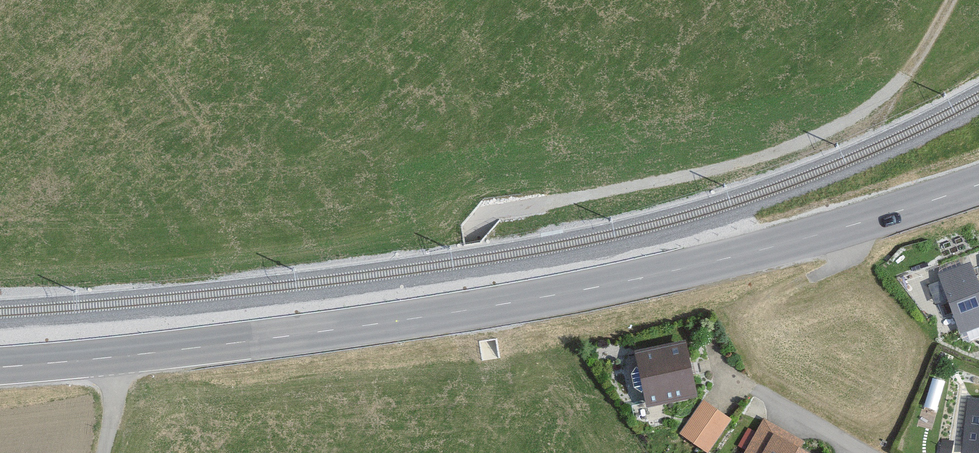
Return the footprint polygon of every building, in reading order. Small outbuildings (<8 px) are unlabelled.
[(964,264),(932,277),(954,334),(978,324),(978,302),(964,264)] [(675,345),(628,354),(639,409),(686,400),(675,345)] [(964,403),(959,452),(978,452),(978,404),(964,403)] [(697,404),(674,439),(696,452),(702,452),(723,421),(697,404)] [(795,442),(757,421),(740,452),(793,452),(789,451),(795,442)]
